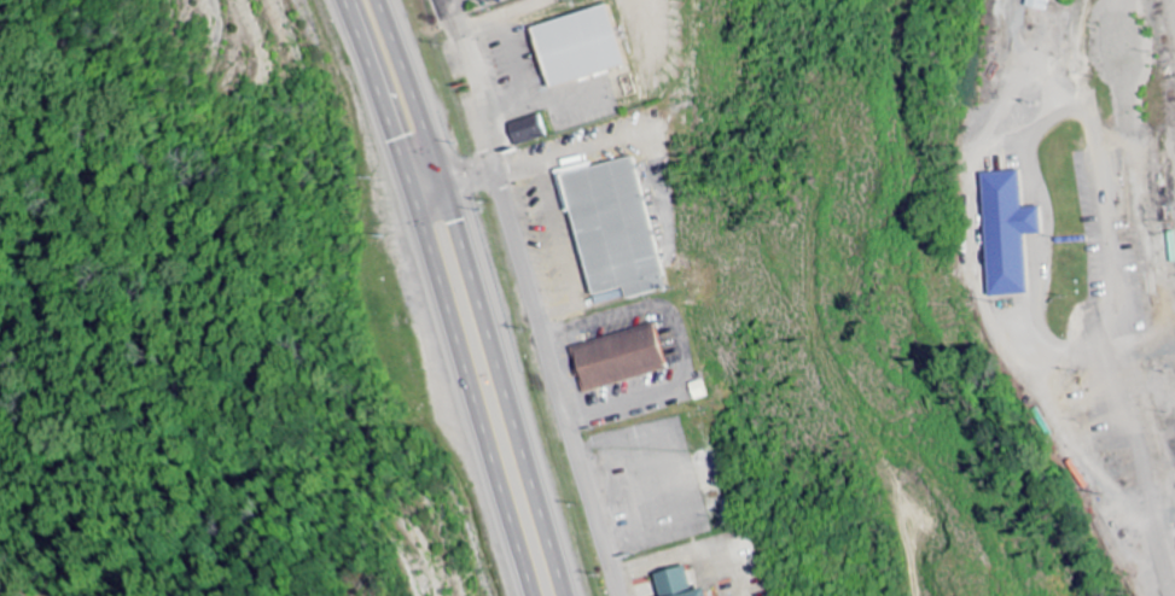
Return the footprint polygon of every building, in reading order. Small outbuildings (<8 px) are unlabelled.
[(1048,0),(1025,0),(1024,9),(1046,13),(1048,0)] [(535,25),(609,1),(628,62),(554,86),(535,25)] [(552,138),(545,115),(512,125),(518,147),(552,138)] [(598,292),(575,208),(568,210),(557,168),(591,159),(593,165),(635,154),(670,285),(630,296),(627,285),(598,292)] [(1027,296),(1024,237),(1041,236),(1039,208),(1021,209),(1019,172),(979,174),(985,298),(1027,296)] [(676,373),(666,328),(578,347),(587,392),(676,373)] [(697,570),(667,575),(670,595),(702,595),(697,570)]
